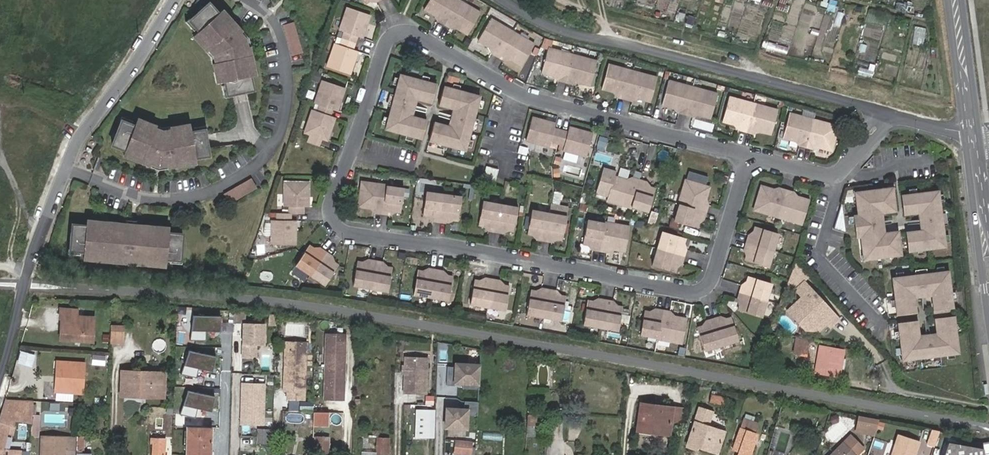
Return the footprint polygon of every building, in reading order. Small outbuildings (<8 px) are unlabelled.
[(441,32),(456,6),(446,0),(423,0),(415,14),(435,26),(434,28),(441,32)] [(712,0),(704,0),(702,11),(710,12),(712,0)] [(456,6),(441,32),(446,35),(448,33),(455,37),(463,42),(477,18),(464,10),(456,6)] [(247,56),(247,47),(241,39),(243,37),(231,24),(229,25),(223,17),(221,19),(211,7),(191,24),(201,35),(197,39),(203,46),(201,48),(207,56),(209,54),(214,59),(214,67),(212,67),(213,77),(215,77),(216,86),(221,86),(222,101),(248,98),(247,84),(250,84),(249,73),(251,73),(250,55),(247,56)] [(347,35),(344,42),(357,46),(359,40),(365,42),(371,23),(348,14),(342,34),(347,35)] [(295,21),(283,25),(293,56),(305,52),(295,21)] [(495,62),(510,36),(491,25),(478,47),(490,55),(489,58),(495,62)] [(915,25),(911,43),(923,46),(926,28),(915,25)] [(531,49),(518,41),(510,36),(495,62),(505,68),(507,64),(518,71),(519,69),(531,49)] [(357,46),(344,42),(341,51),(336,49),(328,71),(351,79),(359,58),(353,55),(357,46)] [(561,83),(568,58),(543,51),(537,76),(552,80),(550,84),(560,87),(561,83)] [(591,64),(568,58),(561,83),(560,87),(567,89),(568,85),(584,89),(591,64)] [(902,80),(913,85),(920,70),(909,65),(902,80)] [(859,66),(857,74),(872,78),(874,70),(859,66)] [(620,103),(628,74),(606,68),(599,93),(613,97),(612,101),(620,103)] [(652,81),(628,74),(620,103),(628,105),(629,101),(645,106),(652,81)] [(414,98),(421,100),(431,103),(436,85),(402,76),(387,131),(420,140),(426,120),(416,118),(409,116),(414,98)] [(680,119),(688,90),(667,84),(660,110),(673,113),(672,117),(680,119)] [(326,85),(318,108),(322,109),(320,116),(333,120),(336,111),(341,112),(347,92),(326,85)] [(452,128),(446,127),(434,123),(430,142),(463,151),(478,97),(444,87),(439,105),(451,109),(457,110),(452,128)] [(713,97),(688,90),(680,119),(687,121),(689,117),(706,122),(713,97)] [(416,118),(421,100),(414,98),(409,116),(416,118)] [(741,136),(748,107),(725,101),(719,125),(733,129),(732,133),(741,136)] [(772,113),(748,107),(741,136),(749,138),(751,134),(765,138),(772,113)] [(451,109),(446,127),(452,128),(457,110),(451,109)] [(330,142),(337,121),(333,120),(320,116),(315,114),(309,132),(314,133),(310,144),(323,147),(325,141),(330,142)] [(801,152),(808,123),(786,117),(779,141),(792,145),(790,149),(801,152)] [(547,145),(555,147),(559,133),(551,131),(552,126),(535,122),(529,145),(546,149),(547,145)] [(834,130),(808,123),(801,152),(810,154),(811,150),(827,155),(834,130)] [(165,133),(156,134),(149,132),(150,129),(140,126),(140,128),(130,125),(128,130),(115,125),(106,149),(120,155),(119,157),(128,160),(127,162),(144,168),(145,166),(151,169),(159,168),(159,170),(177,168),(176,166),(186,165),(186,162),(201,161),(198,134),(183,136),(183,131),(173,132),(172,130),(165,130),(165,133)] [(559,133),(555,147),(563,149),(562,153),(581,158),(588,136),(567,131),(566,135),(559,133)] [(520,146),(519,153),(527,155),(528,148),(520,146)] [(483,179),(497,181),(499,168),(485,166),(483,179)] [(607,198),(613,176),(614,173),(603,170),(595,195),(607,198)] [(606,202),(629,209),(630,205),(638,180),(630,177),(629,181),(613,176),(607,198),(606,202)] [(251,177),(223,194),(229,205),(258,188),(251,177)] [(645,182),(638,180),(630,205),(647,210),(654,189),(644,185),(645,182)] [(702,204),(703,197),(706,189),(682,182),(681,182),(674,205),(676,206),(704,214),(707,205),(702,204)] [(290,216),(304,216),(304,208),(308,208),(309,186),(285,185),(285,208),(289,208),(289,217),(290,216)] [(375,215),(385,216),(388,191),(389,187),(362,185),(360,210),(375,211),(375,215)] [(774,218),(783,189),(776,187),(775,191),(760,186),(752,211),(774,218)] [(794,192),(783,189),(774,218),(798,225),(806,200),(793,196),(794,192)] [(391,213),(396,213),(403,214),(405,193),(403,193),(388,191),(385,216),(391,217),(391,213)] [(891,233),(876,235),(871,235),(869,216),(874,216),(890,214),(887,192),(875,194),(875,196),(865,197),(864,195),(853,196),(855,217),(851,217),(853,238),(857,237),(859,259),(871,258),(871,256),(883,254),(883,257),(894,255),(891,233)] [(917,232),(911,232),(900,233),(902,251),(937,248),(931,193),(896,196),(898,216),(909,215),(915,214),(917,232)] [(428,223),(438,224),(441,198),(422,195),(419,218),(429,219),(428,223)] [(441,198),(438,224),(443,225),(444,221),(453,223),(457,200),(441,198)] [(485,231),(493,233),(498,207),(480,204),(476,226),(485,228),(485,231)] [(839,204),(830,229),(843,233),(841,205),(839,204)] [(548,205),(547,214),(562,216),(563,208),(548,205)] [(702,221),(704,214),(676,206),(671,225),(694,231),(697,220),(702,221)] [(498,207),(493,233),(499,233),(500,230),(510,231),(513,209),(498,207)] [(533,239),(542,241),(547,214),(527,211),(524,235),(533,236),(533,239)] [(547,214),(542,241),(548,242),(548,239),(558,240),(562,216),(547,214)] [(909,215),(911,232),(917,232),(915,214),(909,215)] [(647,215),(645,225),(651,226),(654,216),(647,215)] [(289,217),(274,216),(274,224),(269,224),(269,245),(295,245),(295,223),(290,223),(290,216),(289,217)] [(588,249),(597,250),(602,223),(582,221),(578,243),(589,245),(588,249)] [(602,223),(597,250),(605,251),(606,247),(621,249),(625,225),(602,221),(602,223)] [(68,229),(66,255),(81,256),(81,261),(90,262),(90,265),(100,265),(100,263),(110,264),(109,266),(151,269),(152,267),(162,267),(162,262),(177,263),(178,237),(164,236),(164,234),(154,233),(154,230),(112,227),(112,230),(102,229),(102,227),(93,226),(93,228),(83,228),(83,230),(68,229)] [(770,251),(772,245),(776,235),(753,227),(752,231),(751,235),(747,233),(744,243),(770,251)] [(653,250),(682,258),(685,249),(681,248),(683,240),(658,234),(653,250)] [(770,251),(744,243),(742,249),(746,250),(743,259),(765,266),(770,251)] [(301,267),(309,272),(315,276),(329,255),(321,249),(319,253),(316,251),(312,248),(301,267)] [(253,252),(255,261),(262,260),(260,250),(253,252)] [(681,263),(682,258),(653,250),(649,265),(674,272),(677,262),(681,263)] [(329,255),(315,276),(328,284),(340,266),(332,261),(334,259),(329,255)] [(372,290),(375,262),(367,261),(366,266),(355,265),(352,288),(372,290)] [(375,262),(372,290),(388,292),(390,269),(381,268),(382,262),(375,262)] [(413,296),(433,298),(437,271),(428,270),(427,275),(416,273),(413,296)] [(260,278),(271,281),(273,274),(261,271),(260,278)] [(437,271),(433,298),(447,301),(450,278),(441,277),(442,272),(437,271)] [(922,312),(943,310),(940,275),(886,281),(889,315),(906,313),(905,301),(905,295),(921,294),(921,299),(922,312)] [(740,285),(738,293),(762,301),(768,284),(747,277),(745,286),(740,285)] [(467,304),(487,307),(491,281),(481,279),(480,284),(471,282),(467,304)] [(491,281),(487,307),(502,310),(505,289),(497,287),(498,282),(491,281)] [(800,284),(792,291),(798,298),(784,311),(798,327),(805,321),(813,329),(820,323),(825,328),(833,320),(800,284)] [(523,315),(542,318),(547,291),(537,289),(536,294),(527,293),(523,315)] [(547,291),(542,318),(557,320),(561,298),(552,297),(553,292),(547,291)] [(762,301),(738,293),(735,301),(740,302),(737,313),(757,319),(762,301)] [(579,323),(599,327),(604,301),(595,299),(594,304),(583,302),(579,323)] [(604,301),(599,327),(615,329),(618,308),(610,307),(611,302),(604,301)] [(223,309),(194,306),(192,337),(221,339),(223,309)] [(488,309),(485,320),(494,322),(497,311),(488,309)] [(655,337),(660,310),(651,309),(651,314),(640,312),(636,334),(655,337)] [(655,337),(654,341),(678,346),(683,320),(668,317),(669,312),(660,310),(655,337)] [(944,320),(943,310),(922,312),(923,322),(944,320)] [(60,322),(62,322),(65,322),(65,332),(63,332),(63,341),(95,342),(95,317),(84,317),(83,321),(77,320),(77,317),(77,311),(60,311),(60,322)] [(244,313),(234,312),(234,322),(241,322),(242,319),(244,319),(244,313)] [(710,317),(718,343),(733,339),(727,318),(717,321),(716,315),(710,317)] [(700,348),(718,343),(710,317),(702,319),(704,325),(694,327),(700,348)] [(947,356),(944,320),(923,322),(924,336),(924,341),(908,342),(907,338),(906,324),(890,325),(894,362),(947,356)] [(266,324),(244,323),(243,358),(257,358),(258,345),(265,345),(266,324)] [(111,325),(111,341),(123,341),(123,325),(111,325)] [(346,335),(326,334),(323,400),(343,401),(346,335)] [(795,338),(792,355),(807,357),(810,340),(795,338)] [(296,349),(297,342),(286,341),(286,349),(296,349)] [(290,368),(286,368),(285,391),(305,391),(307,342),(297,342),(296,349),(286,349),(286,362),(290,362),(290,368)] [(217,352),(190,344),(181,372),(208,380),(217,352)] [(842,349),(820,346),(815,373),(837,377),(840,365),(843,365),(844,358),(842,357),(842,349)] [(480,358),(455,356),(455,360),(447,359),(445,378),(454,379),(454,376),(462,376),(462,382),(478,383),(480,358)] [(425,394),(427,359),(406,358),(405,393),(425,394)] [(63,383),(58,383),(58,393),(85,393),(85,363),(58,362),(58,372),(63,372),(63,383)] [(163,373),(121,372),(121,396),(138,397),(139,395),(163,396),(163,373)] [(262,424),(262,417),(263,384),(242,383),(240,423),(254,423),(262,424)] [(215,393),(188,385),(179,412),(206,421),(215,393)] [(726,397),(711,394),(710,401),(725,404),(726,397)] [(477,396),(463,395),(462,403),(445,402),(443,421),(465,423),(466,409),(476,410),(477,396)] [(668,418),(669,399),(640,397),(638,420),(649,422),(649,429),(667,430),(668,418)] [(679,400),(669,399),(668,418),(677,418),(679,400)] [(0,417),(0,420),(11,423),(14,411),(16,411),(18,401),(5,400),(0,417)] [(16,411),(32,414),(33,402),(18,401),(16,411)] [(712,411),(699,406),(686,445),(695,448),(696,445),(716,452),(724,430),(707,425),(712,411)] [(429,411),(417,410),(417,437),(428,438),(429,411)] [(314,412),(314,426),(329,427),(330,412),(314,412)] [(880,436),(884,427),(887,420),(869,417),(866,424),(864,433),(880,436)] [(743,419),(732,449),(739,452),(737,454),(751,454),(758,434),(752,432),(756,423),(743,419)] [(5,435),(7,435),(11,423),(0,420),(0,433),(5,435)] [(649,422),(638,420),(638,428),(649,429),(649,422)] [(310,422),(301,422),(301,434),(309,435),(310,422)] [(211,428),(188,427),(187,454),(211,454),(211,428)] [(926,442),(935,443),(939,430),(931,428),(926,442)] [(259,430),(258,442),(268,443),(268,430),(259,430)] [(895,454),(919,454),(923,441),(902,434),(895,454)] [(456,435),(455,454),(471,454),(471,436),(456,435)] [(65,452),(75,452),(75,451),(76,437),(41,436),(41,454),(65,454),(65,452)] [(861,447),(849,436),(841,445),(832,454),(854,454),(861,447)] [(328,437),(316,437),(315,452),(327,452),(328,437)] [(153,438),(152,454),(166,454),(165,454),(165,438),(153,438)] [(389,439),(377,439),(376,453),(389,454),(389,439)] [(984,448),(947,443),(944,454),(985,454),(984,448)]
